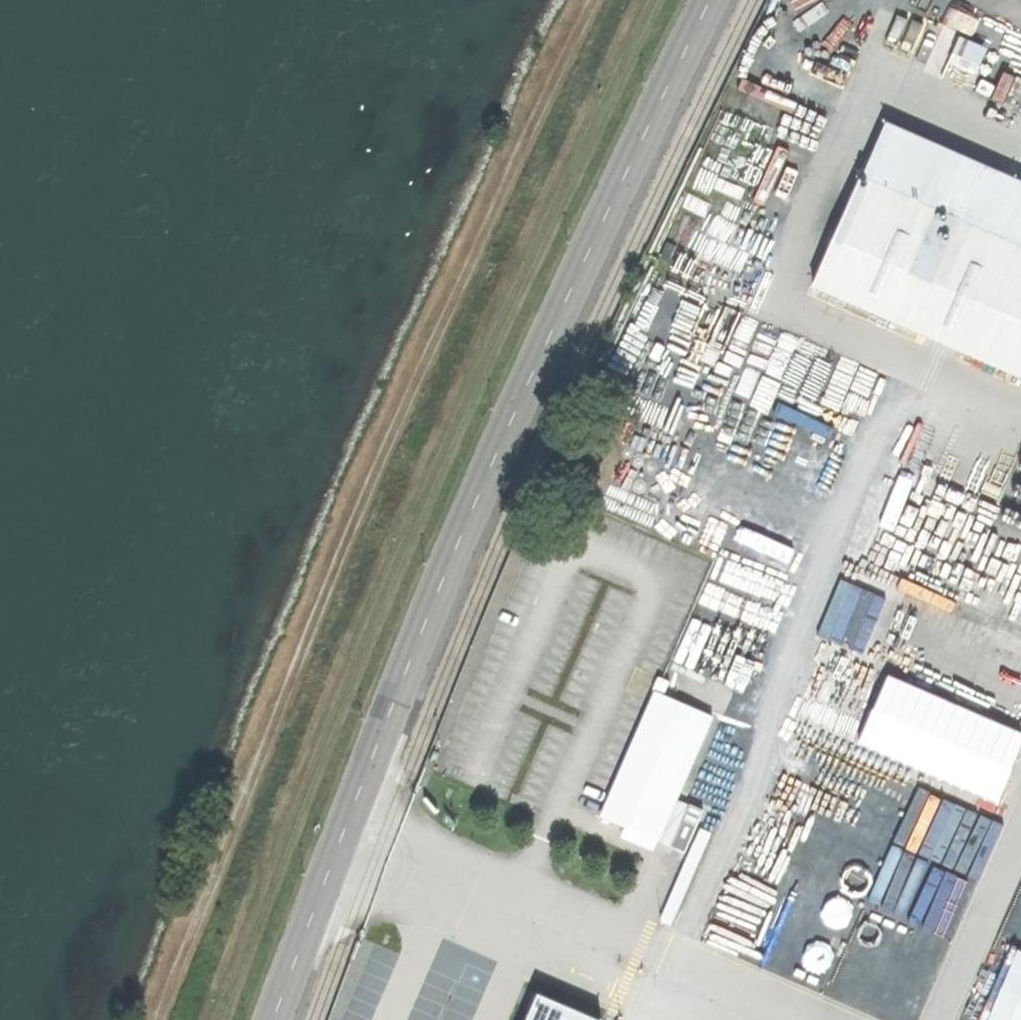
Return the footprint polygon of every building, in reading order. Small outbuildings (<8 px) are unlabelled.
[(1020,75),(1020,42),(1013,40),(1003,69),(1020,75)] [(813,287),(1020,379),(1020,248),(861,178),(813,287)] [(654,710),(607,817),(687,853),(708,806),(685,795),(712,736),(654,710)] [(540,989),(527,1019),(605,1019),(606,1017),(540,989)] [(1000,1005),(975,997),(967,1019),(996,1019),(1000,1005)]
